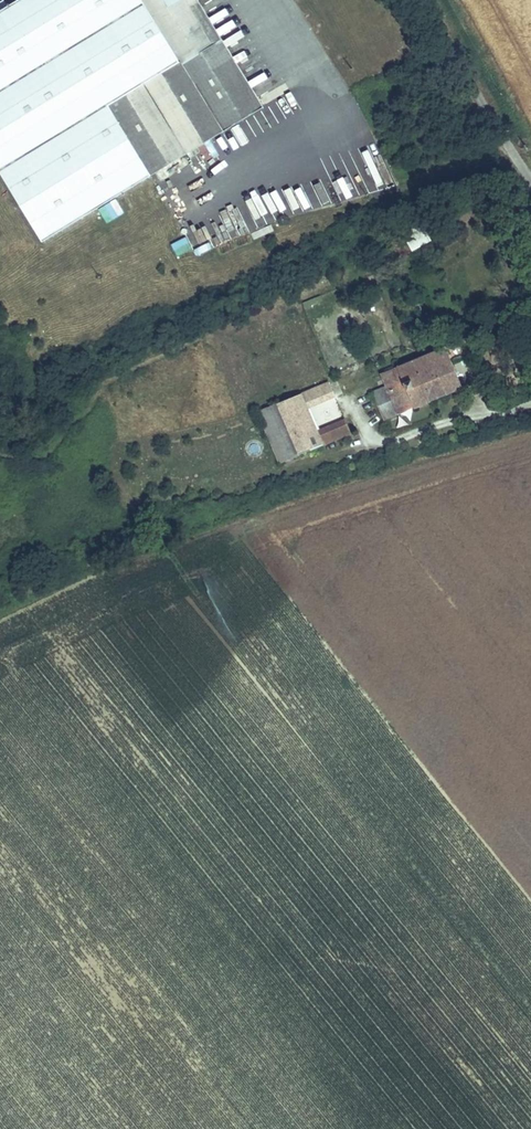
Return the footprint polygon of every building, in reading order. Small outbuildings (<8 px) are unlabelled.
[(198,0),(22,0),(0,13),(0,170),(44,242),(263,106),(198,0)] [(170,245),(179,262),(195,255),(186,237),(170,245)] [(408,255),(401,237),(390,241),(398,259),(408,255)] [(403,308),(406,315),(414,312),(415,315),(421,312),(417,302),(413,303),(403,308)] [(386,382),(370,388),(381,418),(457,386),(440,345),(380,369),(386,382)] [(330,385),(325,375),(270,400),(296,457),(350,433),(347,424),(318,437),(315,431),(303,403),(300,397),(330,385)] [(303,403),(332,391),(330,385),(300,397),(303,403)] [(258,406),(283,462),(296,457),(270,400),(258,406)] [(345,419),(315,431),(318,437),(347,424),(345,419)]
